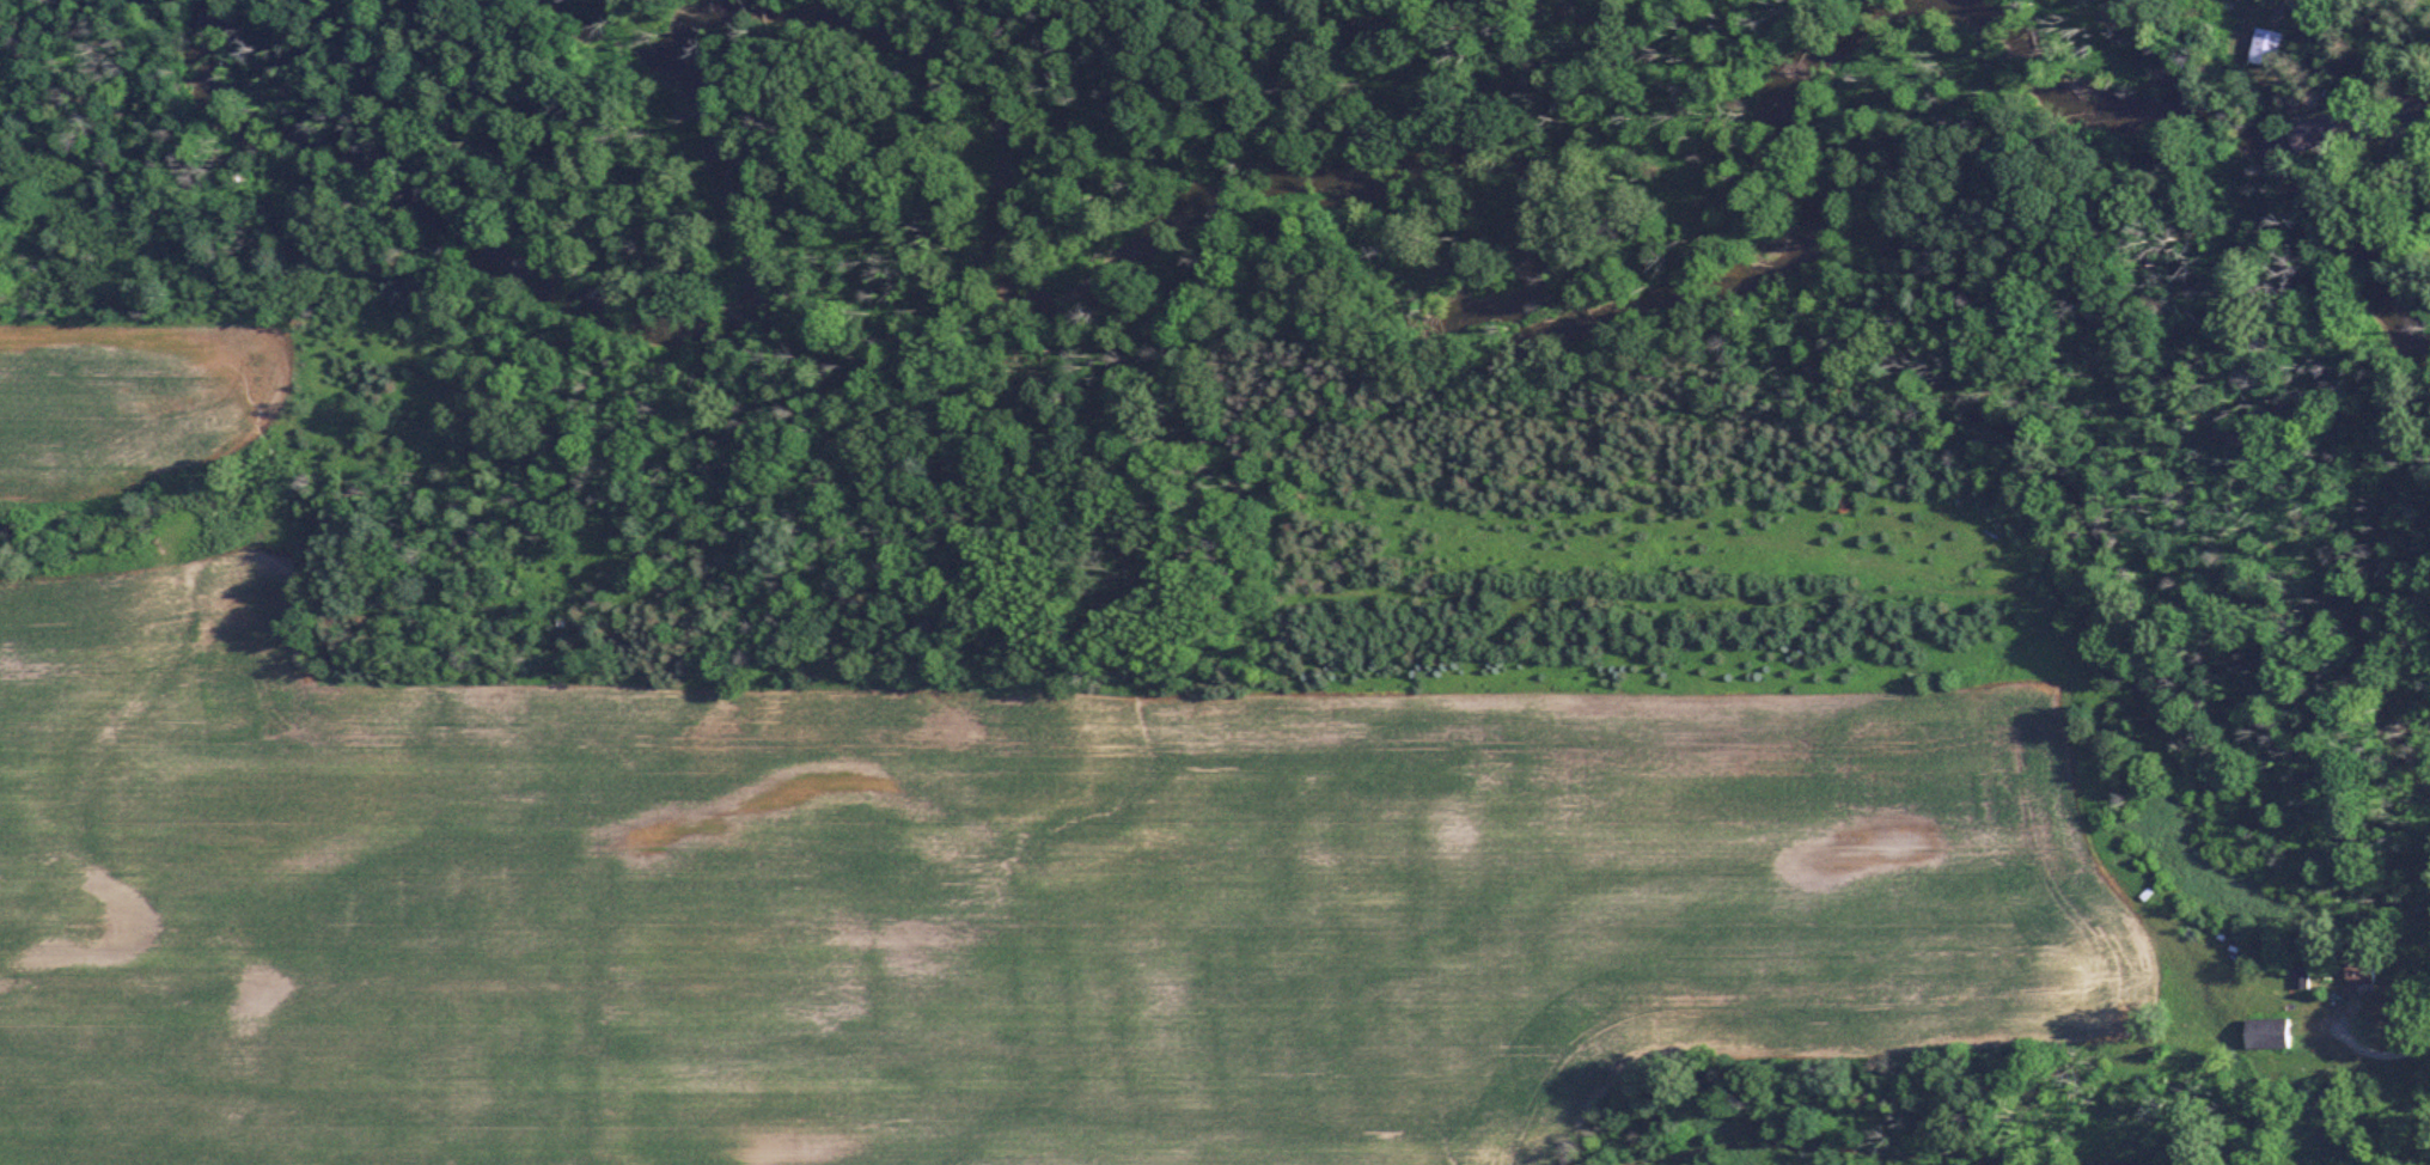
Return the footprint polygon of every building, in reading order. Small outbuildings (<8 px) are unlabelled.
[(2276,71),(2283,36),(2253,29),(2245,65),(2276,71)] [(2371,964),(2341,964),(2341,986),(2371,986),(2371,964)] [(2288,969),(2288,990),(2305,990),(2305,969),(2288,969)] [(2242,1049),(2288,1049),(2288,1021),(2242,1021),(2242,1049)]
